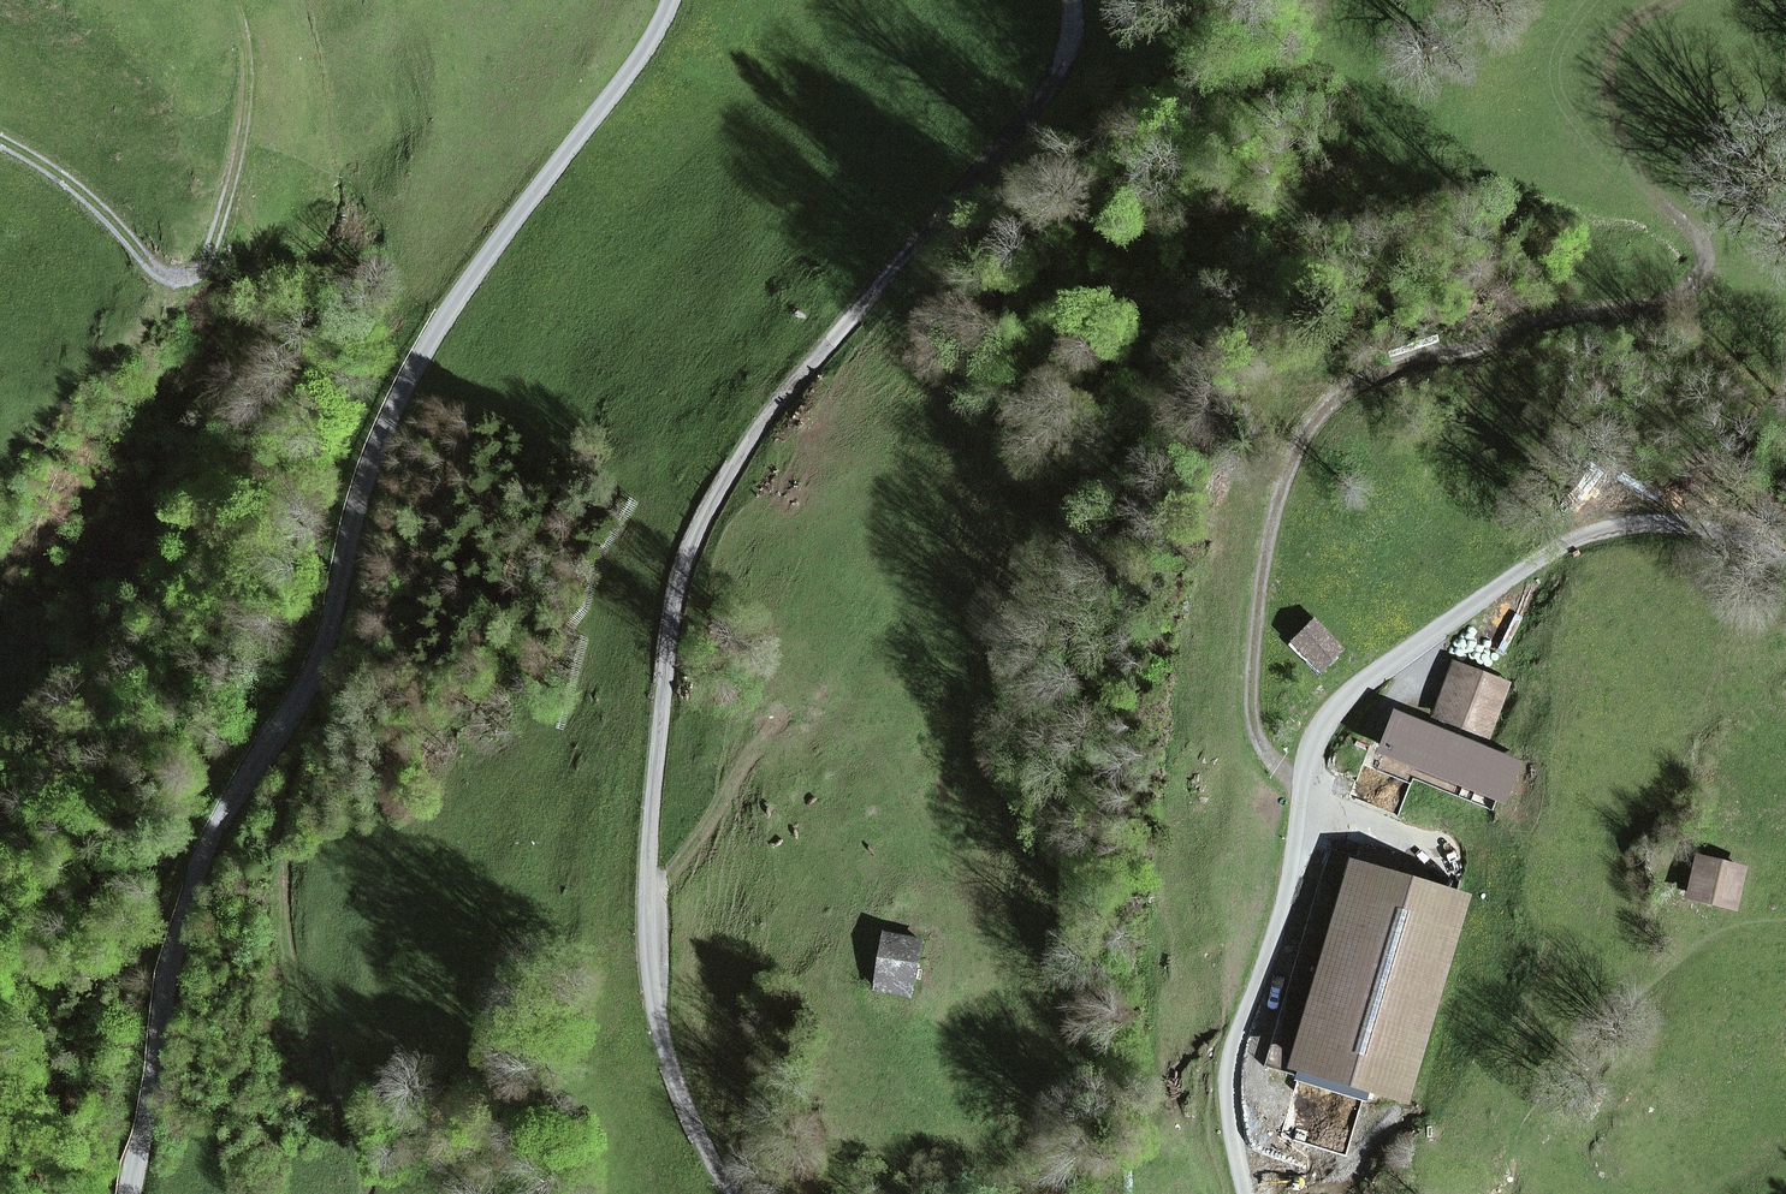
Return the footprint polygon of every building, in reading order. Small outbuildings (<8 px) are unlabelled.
[(1294,640),(1321,669),(1340,650),(1313,622),(1294,640)] [(1456,668),(1439,715),(1486,732),(1503,685),(1456,668)] [(1397,718),(1385,749),(1499,795),(1512,764),(1397,718)] [(1300,1065),(1398,1094),(1456,898),(1390,878),(1396,859),(1364,849),(1362,857),(1329,848),(1263,1066),(1296,1076),(1300,1065)] [(1697,857),(1688,892),(1751,908),(1758,873),(1697,857)] [(889,934),(877,990),(909,997),(921,941),(889,934)]
